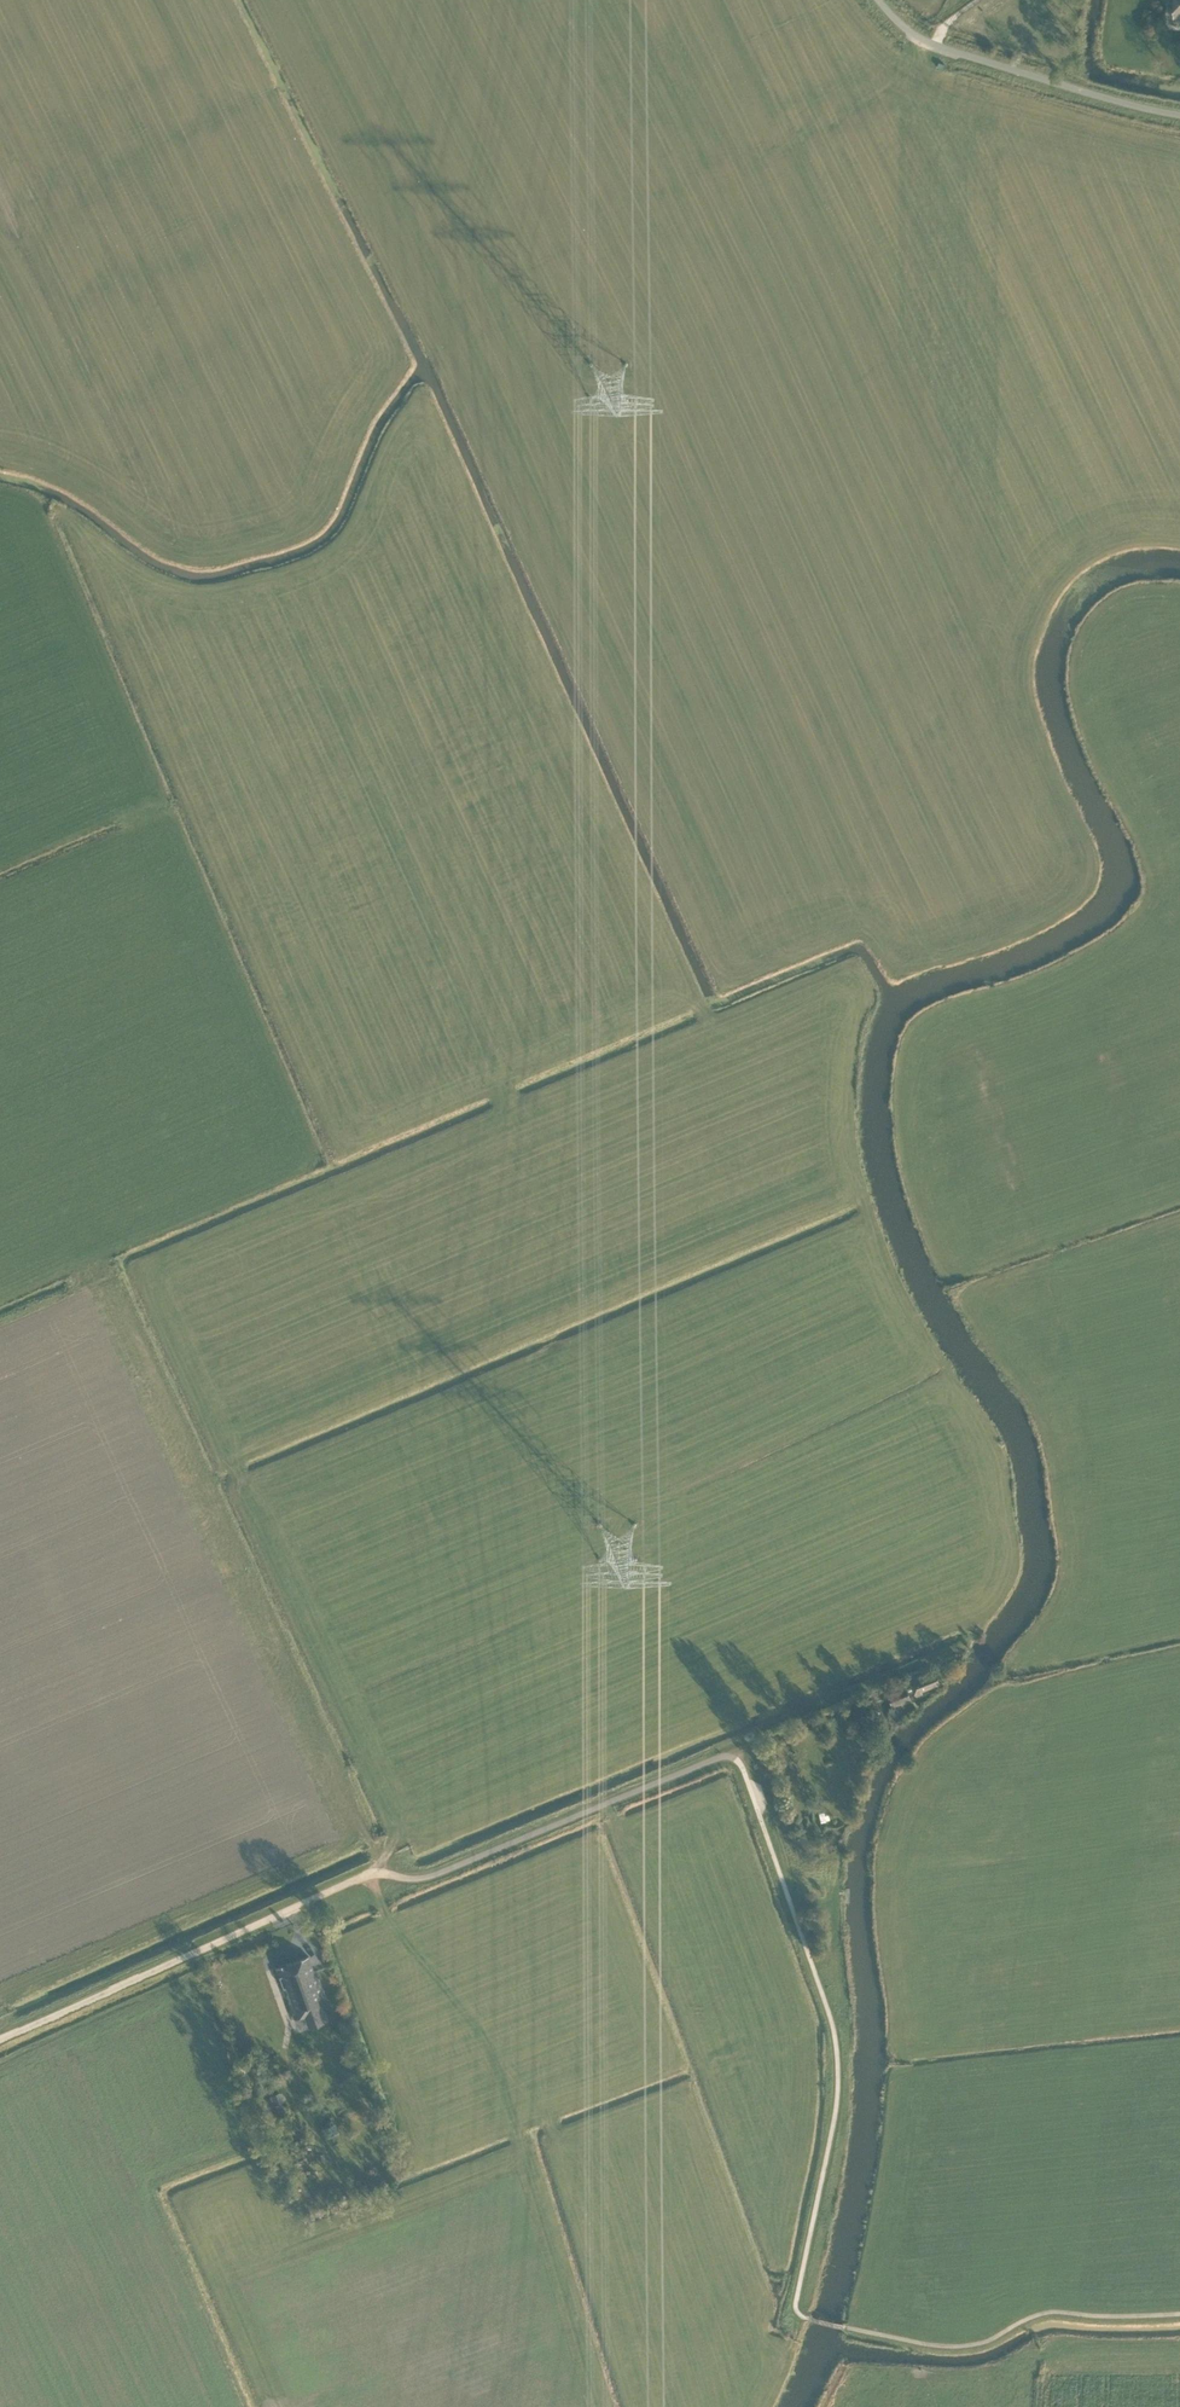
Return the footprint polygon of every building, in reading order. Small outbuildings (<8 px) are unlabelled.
[(910,1699),(905,1685),(887,1692),(892,1706),(910,1699)] [(889,1711),(892,1720),(900,1718),(897,1709),(889,1711)] [(856,1732),(861,1726),(852,1719),(847,1725),(856,1732)] [(880,1720),(875,1725),(879,1729),(884,1725),(880,1720)] [(308,1955),(276,1966),(284,1988),(287,1987),(289,1993),(286,1994),(292,2013),(308,2007),(312,2018),(324,2014),(317,1997),(323,1995),(308,1955)] [(325,2127),(330,2137),(343,2131),(338,2121),(325,2127)] [(302,2148),(298,2138),(289,2142),(292,2151),(302,2148)]
